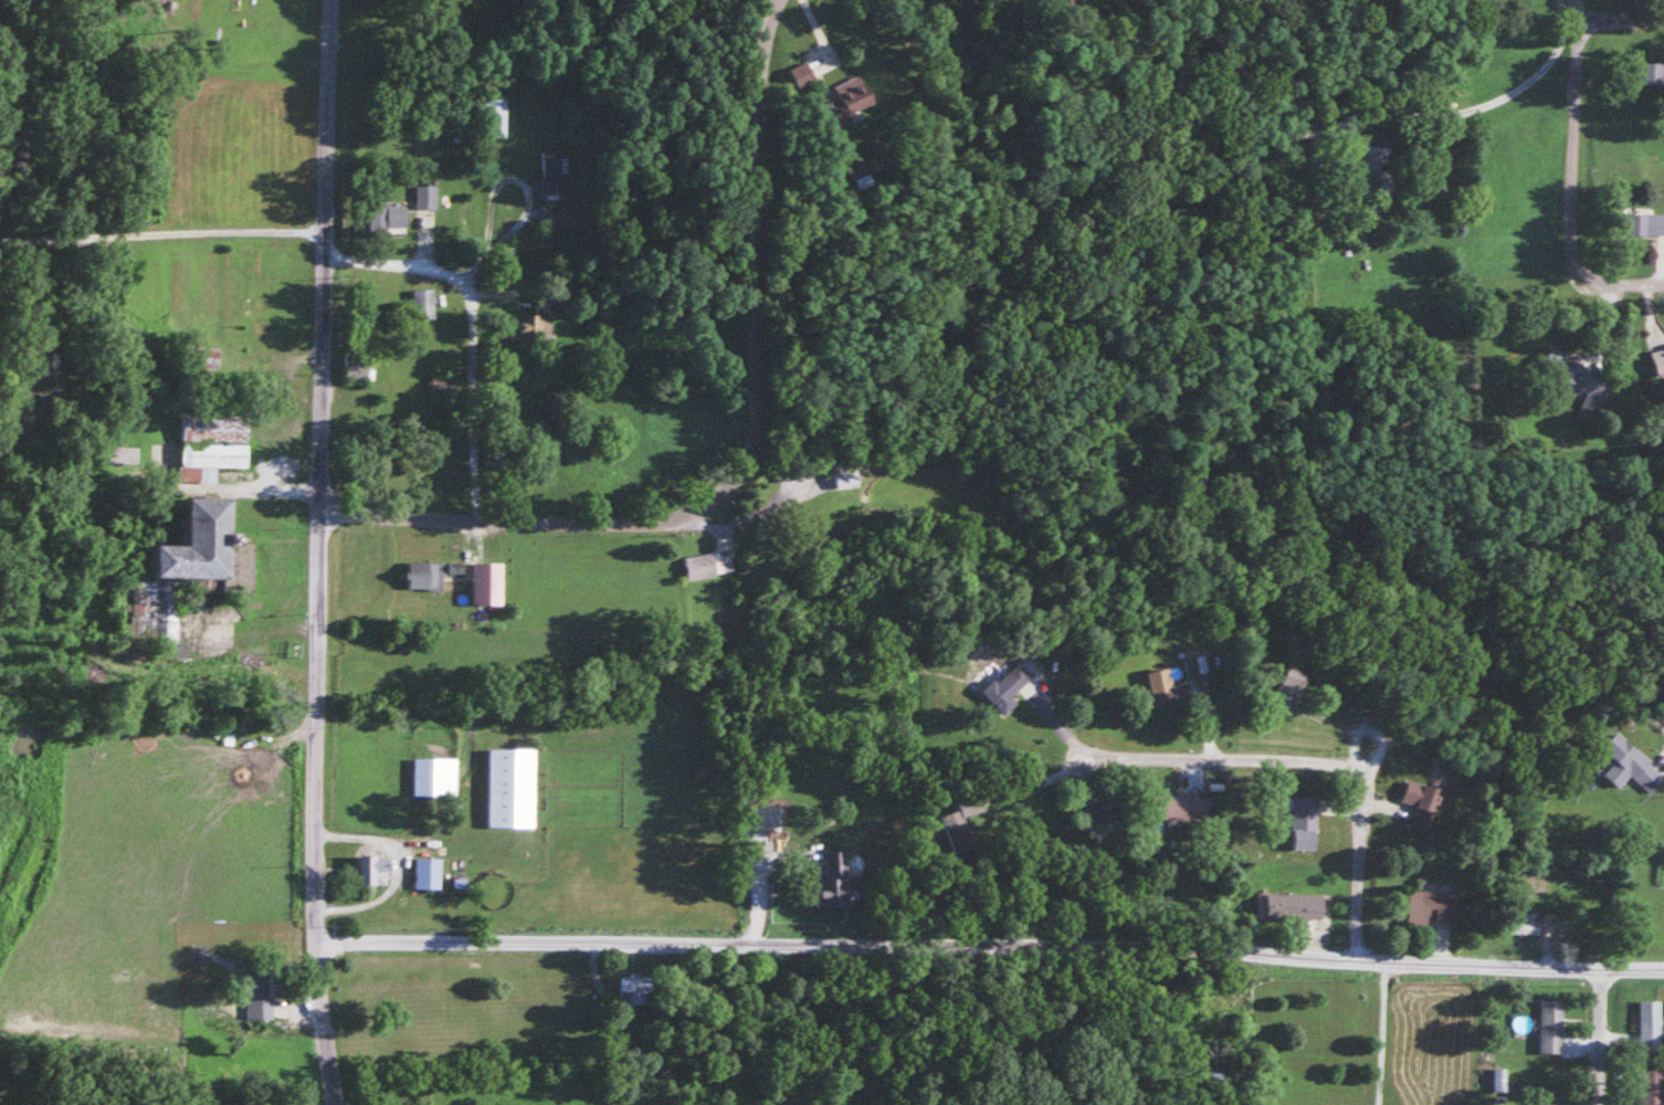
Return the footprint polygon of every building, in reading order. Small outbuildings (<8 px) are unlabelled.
[(789,70),(797,85),(813,77),(805,61),(789,70)] [(1642,61),(1642,86),(1663,86),(1663,61),(1642,61)] [(832,87),(838,97),(824,103),(835,125),(870,108),(855,76),(832,87)] [(483,137),(505,137),(505,98),(483,98),(483,137)] [(1369,171),(1369,196),(1387,195),(1386,140),(1358,140),(1359,171),(1369,171)] [(535,178),(536,198),(563,196),(559,151),(541,152),(542,177),(535,178)] [(417,208),(435,208),(435,186),(417,186),(417,208)] [(387,206),(387,194),(368,194),(368,230),(406,230),(406,206),(387,206)] [(569,205),(549,207),(550,226),(571,224),(569,205)] [(1663,235),(1663,213),(1628,213),(1628,235),(1663,235)] [(552,308),(573,308),(573,288),(539,287),(539,314),(509,313),(509,341),(551,341),(552,308)] [(413,290),(414,319),(434,319),(434,290),(413,290)] [(1649,350),(1655,377),(1663,375),(1663,347),(1649,350)] [(1548,350),(1538,371),(1600,400),(1610,378),(1548,350)] [(344,379),(373,380),(374,360),(345,358),(344,379)] [(431,369),(431,398),(455,398),(455,369),(431,369)] [(180,483),(215,484),(215,467),(247,467),(248,417),(181,416),(180,483)] [(136,446),(105,446),(105,463),(136,463),(136,446)] [(835,488),(857,487),(856,464),(833,466),(835,488)] [(230,497),(187,497),(186,545),(154,544),(153,584),(131,583),(131,611),(168,611),(169,604),(174,604),(174,578),(221,579),(221,592),(252,593),(253,542),(230,542),(230,497)] [(683,557),(688,580),(724,574),(720,550),(683,557)] [(443,590),(443,561),(407,561),(407,590),(443,590)] [(501,604),(501,563),(472,563),(472,604),(501,604)] [(1183,659),(1188,677),(1207,671),(1201,654),(1183,659)] [(982,694),(1004,716),(1018,702),(1012,696),(1032,677),(1015,660),(982,694)] [(1271,707),(1292,713),(1305,670),(1284,664),(1271,707)] [(1145,673),(1153,705),(1175,700),(1166,667),(1145,673)] [(1613,732),(1599,749),(1613,760),(1602,774),(1618,787),(1629,774),(1652,793),(1663,778),(1663,773),(1613,732)] [(534,749),(488,749),(488,828),(534,828),(534,749)] [(217,793),(258,793),(258,755),(217,755),(217,793)] [(413,796),(456,796),(456,758),(413,758),(413,796)] [(1441,790),(1406,779),(1399,801),(1413,805),(1408,823),(1430,830),(1441,790)] [(939,815),(951,860),(972,854),(962,817),(985,810),(979,793),(955,800),(958,810),(939,815)] [(1316,849),(1316,795),(1293,795),(1293,849),(1316,849)] [(1153,796),(1153,823),(1211,825),(1212,797),(1153,796)] [(846,907),(846,852),(824,852),(824,877),(815,877),(815,907),(846,907)] [(359,885),(388,885),(388,855),(359,855),(359,885)] [(415,890),(440,890),(440,859),(415,859),(415,890)] [(1407,890),(1407,924),(1455,924),(1455,890),(1407,890)] [(1324,894),(1266,894),(1266,920),(1324,920),(1324,894)] [(1539,913),(1513,913),(1513,936),(1539,936),(1539,913)] [(274,1019),(274,972),(245,972),(245,1019),(274,1019)] [(619,976),(619,1004),(649,1004),(649,976),(619,976)] [(1541,1053),(1563,1053),(1563,1000),(1541,1000),(1541,1053)] [(1641,1046),(1662,1046),(1662,1000),(1641,1000),(1641,1046)] [(1640,1065),(1640,1104),(1663,1104),(1663,1065),(1640,1065)]
